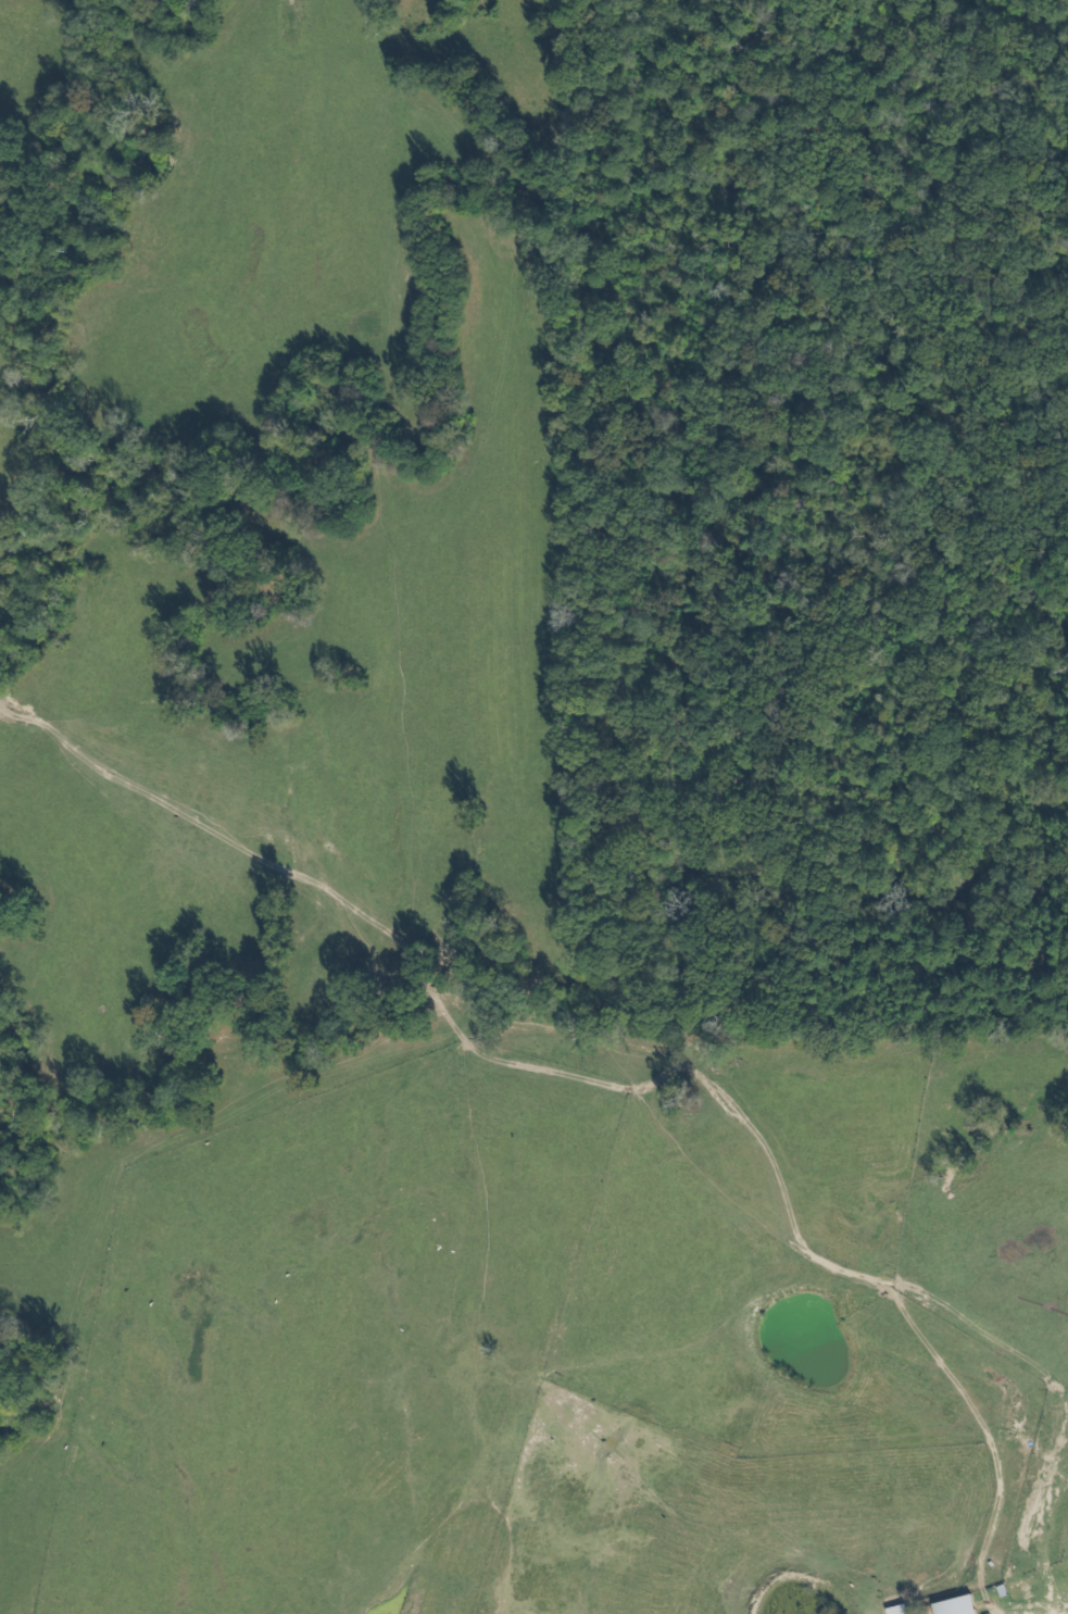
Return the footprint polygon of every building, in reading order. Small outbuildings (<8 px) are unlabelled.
[(938,1613),(979,1613),(974,1594),(935,1603),(938,1613)] [(909,1604),(889,1608),(890,1613),(910,1613),(909,1604)]
